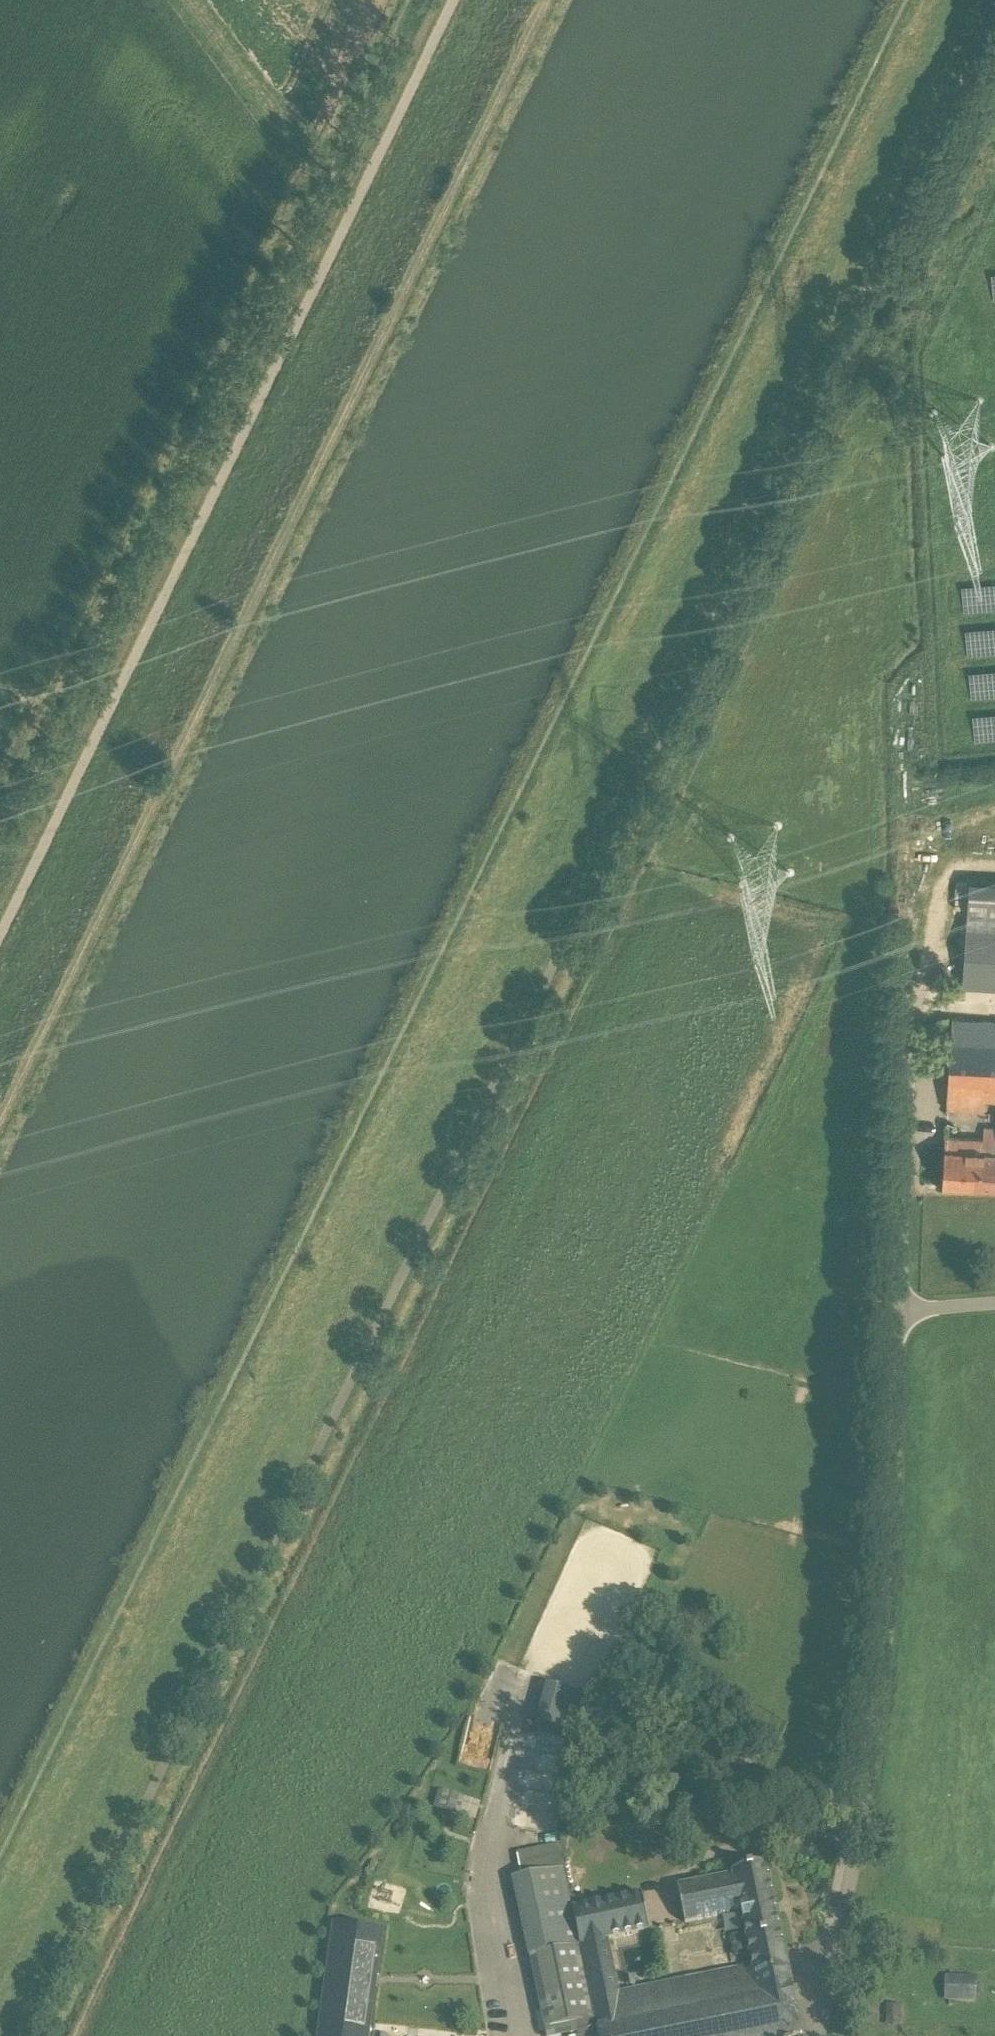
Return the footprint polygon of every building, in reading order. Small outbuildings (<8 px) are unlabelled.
[(967,924),(963,986),(994,988),(994,925),(967,924)] [(952,1018),(946,1109),(948,1109),(985,1111),(985,1098),(994,1099),(994,1084),(984,1083),(986,1043),(994,1043),(994,1021),(952,1018)] [(986,1043),(984,1083),(994,1084),(994,1043),(986,1043)] [(963,1185),(973,1186),(974,1173),(982,1173),(984,1152),(987,1152),(988,1144),(994,1145),(994,1134),(985,1133),(984,1139),(966,1138),(945,1137),(943,1184),(963,1185)] [(988,1144),(987,1152),(984,1152),(982,1173),(974,1173),(973,1186),(994,1187),(994,1145),(988,1144)] [(532,1723),(569,1729),(575,1689),(539,1683),(532,1723)] [(529,1790),(559,1791),(561,1733),(530,1732),(529,1790)] [(434,1811),(460,1818),(465,1798),(439,1792),(434,1811)] [(520,1875),(560,1866),(556,1844),(516,1852),(520,1875)] [(609,1947),(610,1947),(608,1941),(650,1932),(643,1896),(573,1911),(580,1944),(600,2035),(792,2035),(802,2034),(767,1866),(733,1873),(734,1876),(678,1888),(686,1923),(744,1911),(756,1971),(620,2000),(609,1947)] [(385,1931),(333,1924),(318,2035),(370,2035),(385,1931)] [(580,1944),(528,1955),(529,1958),(544,2029),(543,2029),(545,2035),(562,2035),(577,2033),(577,2035),(600,2035),(580,1944)] [(976,2001),(976,1979),(950,1978),(949,2000),(976,2001)]
